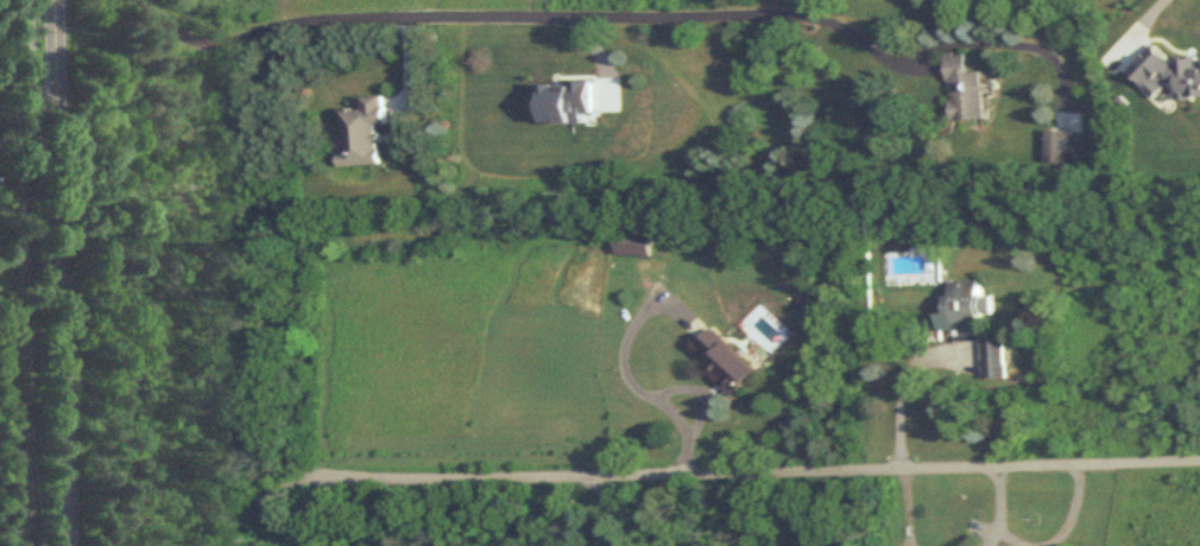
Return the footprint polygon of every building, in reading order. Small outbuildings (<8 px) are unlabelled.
[(951,54),(954,121),(988,119),(985,72),(972,72),(971,53),(951,54)] [(345,110),(345,166),(384,166),(384,126),(389,126),(389,97),(367,97),(367,110),(345,110)] [(1046,163),(1074,163),(1074,132),(1046,132),(1046,163)] [(652,257),(654,234),(620,231),(618,254),(652,257)] [(1006,377),(1006,339),(992,339),(992,294),(985,294),(985,281),(954,281),(954,294),(939,294),(940,317),(956,317),(956,341),(983,341),(983,377),(1006,377)] [(704,368),(735,397),(760,370),(715,328),(699,345),(714,359),(704,368)]
